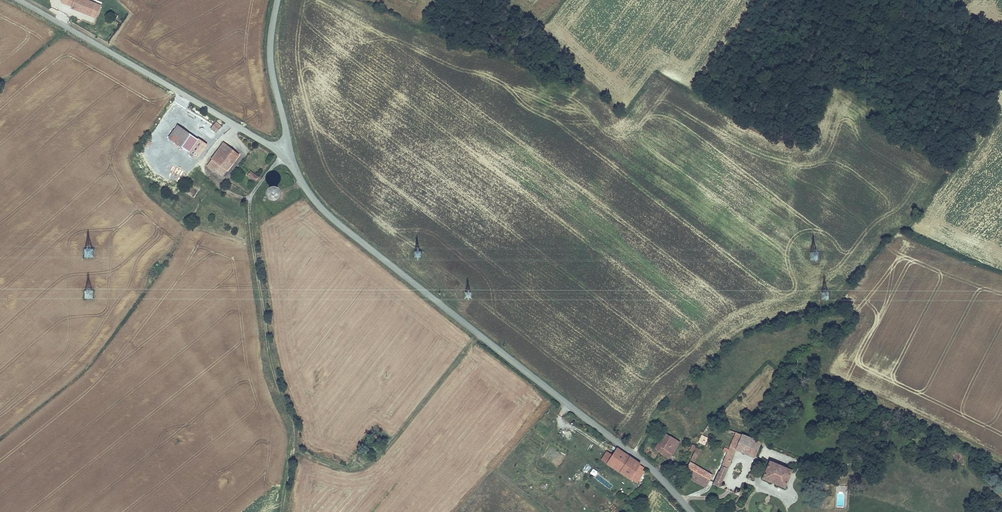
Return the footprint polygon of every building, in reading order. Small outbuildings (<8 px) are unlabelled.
[(87,15),(93,0),(68,0),(66,4),(69,6),(68,7),(87,15)] [(96,0),(93,0),(87,15),(92,17),(99,1),(96,0)] [(218,134),(223,128),(217,123),(212,129),(218,134)] [(189,152),(192,149),(198,140),(179,126),(170,139),(189,152)] [(198,140),(192,149),(200,154),(206,145),(198,140)] [(209,165),(211,166),(215,161),(221,165),(217,171),(224,175),(240,154),(224,143),(209,165)] [(200,154),(192,149),(189,152),(197,158),(200,154)] [(221,165),(215,161),(211,166),(217,171),(221,165)] [(252,170),(249,175),(257,180),(260,175),(252,170)] [(84,290),(84,299),(92,299),(92,290),(84,290)] [(663,454),(666,449),(675,454),(681,441),(667,433),(658,451),(663,454)] [(732,448),(738,450),(757,459),(758,457),(763,445),(738,434),(732,448)] [(705,435),(701,442),(702,443),(707,445),(710,438),(705,435)] [(695,445),(690,456),(693,458),(699,447),(695,445)] [(607,463),(630,479),(637,469),(639,465),(640,464),(615,447),(614,449),(616,451),(613,455),(607,463)] [(673,458),(675,454),(666,449),(663,454),(673,458)] [(699,449),(692,464),(695,465),(702,451),(699,449)] [(603,461),(607,463),(613,455),(610,452),(603,461)] [(723,485),(736,455),(730,452),(722,470),(721,470),(714,485),(724,490),(726,486),(723,485)] [(792,471),(772,463),(764,480),(785,489),(792,471)] [(688,472),(695,475),(699,467),(695,465),(692,464),(688,472)] [(714,476),(699,467),(695,475),(710,484),(714,476)] [(600,480),(604,472),(598,469),(594,477),(600,480)] [(643,474),(641,472),(637,469),(630,479),(637,483),(643,474)] [(693,479),(707,487),(710,484),(695,475),(693,479)]
